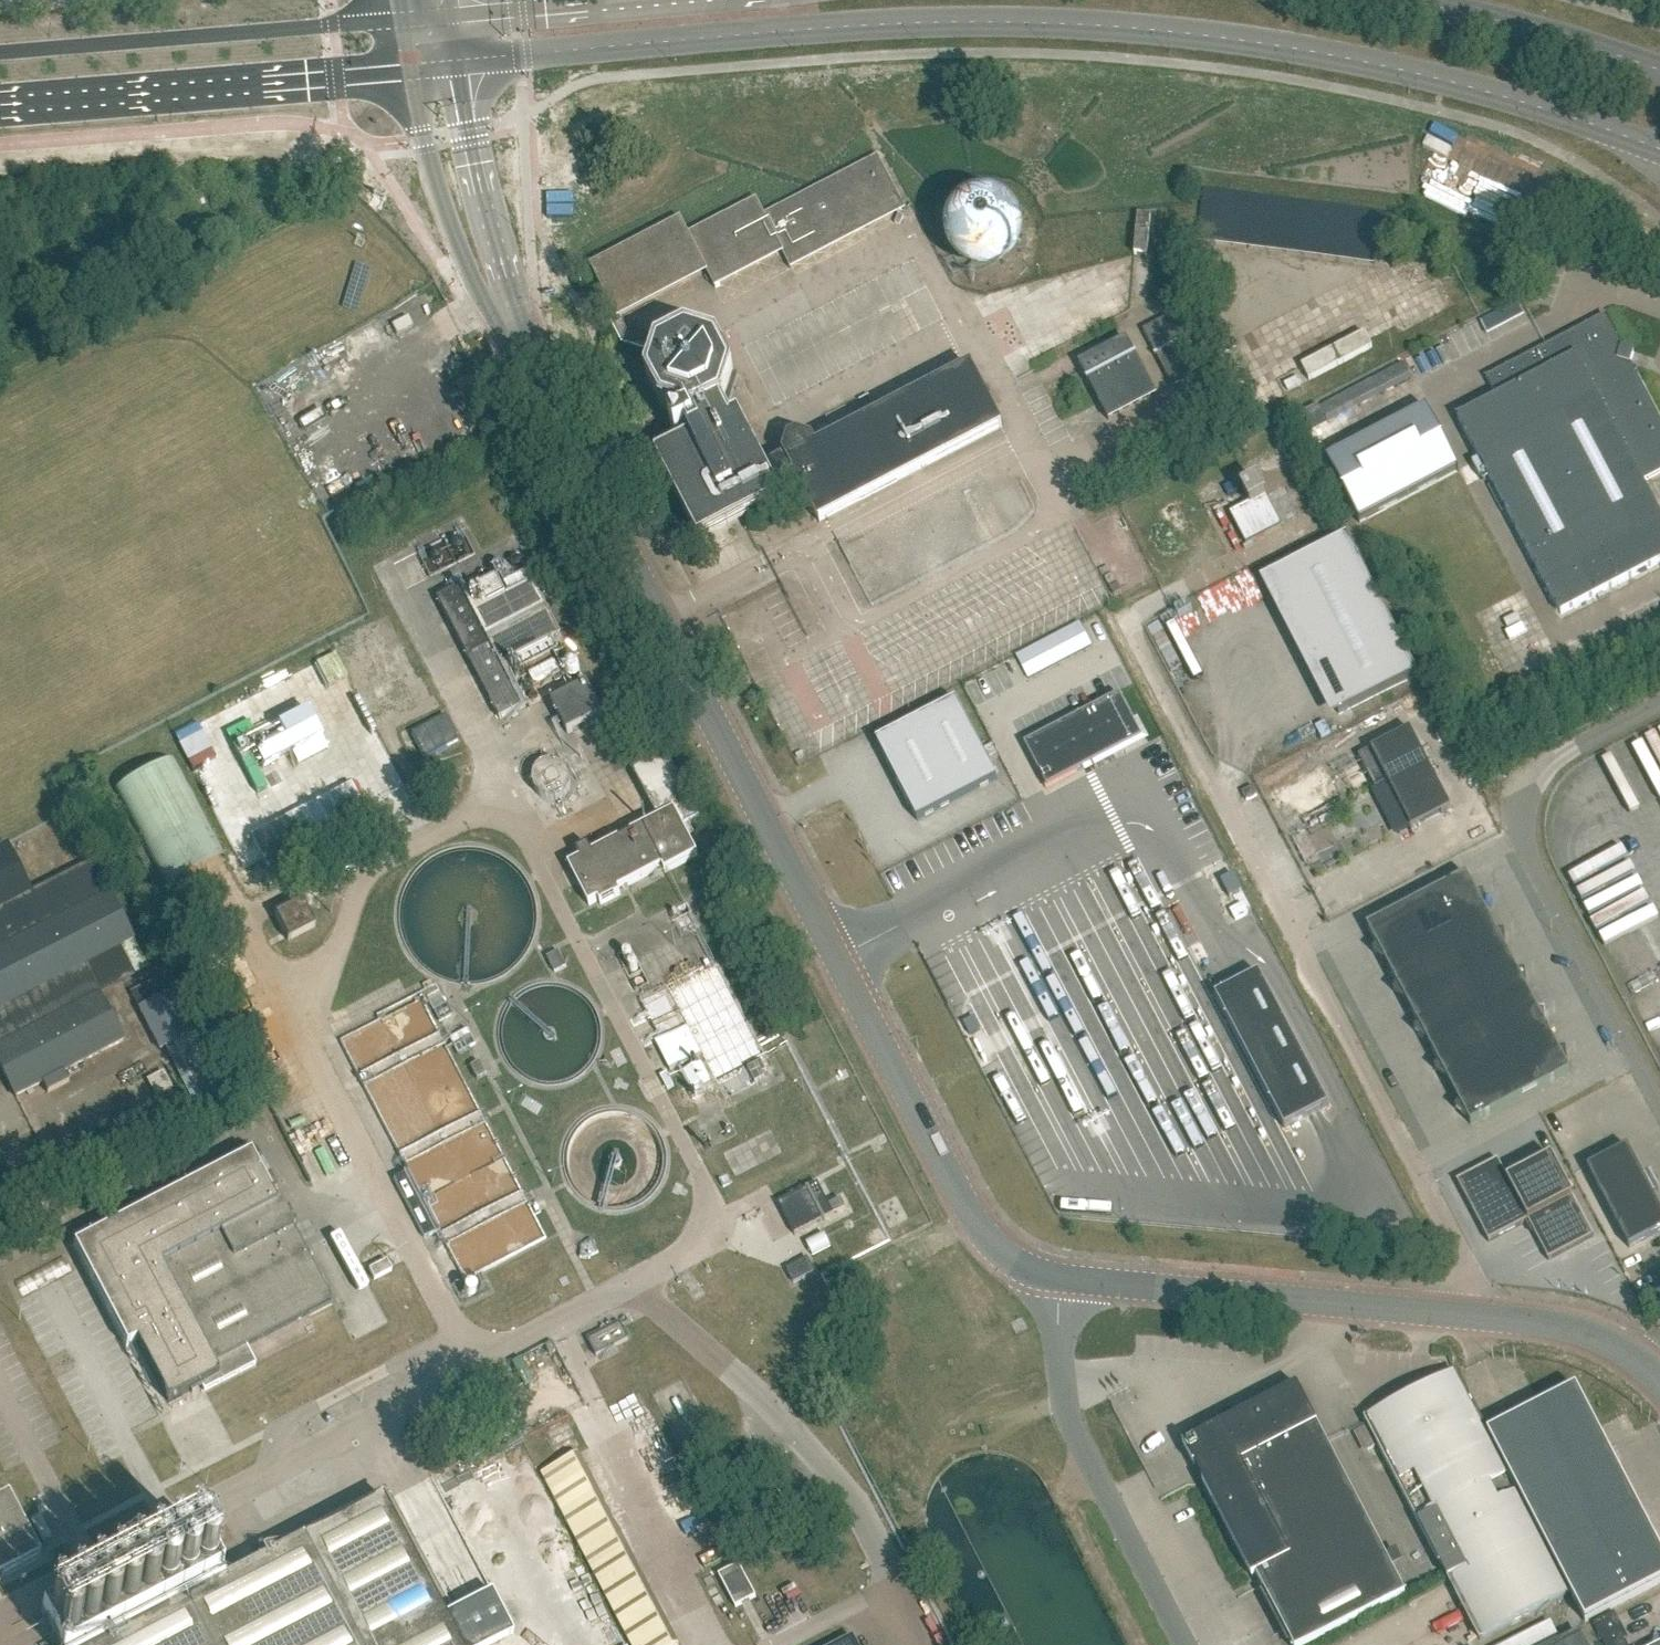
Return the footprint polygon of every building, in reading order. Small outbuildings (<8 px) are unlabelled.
[(793,270),(907,210),(880,158),(779,211),(767,218),(759,202),(692,238),(683,222),(593,269),(618,316),(706,269),(714,285),(782,249),(793,270)] [(1148,255),(1151,215),(1138,214),(1135,254),(1148,255)] [(983,251),(986,251),(989,251),(992,250),(994,249),(997,247),(999,245),(1000,242),(1000,239),(1000,236),(1000,233),(999,230),(997,228),(994,226),(992,224),(989,224),(986,223),(983,224),(980,225),(977,227),(975,229),(974,232),(973,234),(972,237),(973,240),(974,243),(975,246),(977,248),(980,250),(983,251)] [(895,256),(884,260),(893,284),(903,280),(895,256)] [(883,262),(873,265),(881,290),(892,287),(883,262)] [(1192,351),(1175,317),(1174,315),(1143,331),(1156,356),(1158,355),(1175,388),(1204,373),(1202,370),(1236,353),(1225,333),(1192,351)] [(1659,564),(1659,515),(1643,483),(1659,474),(1659,420),(1631,364),(1634,352),(1622,347),(1605,316),(1487,378),(1497,398),(1458,418),(1561,615),(1659,564)] [(1310,381),(1372,348),(1365,334),(1302,367),(1310,381)] [(737,424),(734,419),(724,416),(718,405),(723,402),(724,389),(733,372),(718,345),(688,336),(661,350),(651,375),(652,380),(666,406),(681,411),(679,418),(682,423),(673,428),(679,439),(670,443),(677,456),(664,462),(704,537),(803,485),(823,524),(1005,429),(973,367),(819,448),(815,441),(800,437),(792,441),(787,455),(788,457),(764,469),(740,422),(737,424)] [(1111,421),(1156,397),(1127,340),(1081,364),(1111,421)] [(1460,473),(1427,410),(1426,408),(1424,409),(1425,411),(1328,462),(1327,460),(1325,461),(1326,463),(1359,525),(1359,526),(1360,528),(1362,527),(1361,525),(1458,474),(1459,475),(1461,474),(1460,473)] [(1261,486),(1275,515),(1291,507),(1277,478),(1261,486)] [(1246,544),(1281,526),(1258,482),(1243,490),(1250,504),(1231,514),(1246,544)] [(1268,577),(1339,715),(1418,675),(1347,537),(1268,577)] [(478,614),(470,599),(463,585),(437,598),(501,720),(526,707),(511,678),(557,654),(551,643),(559,639),(532,586),(478,614)] [(569,734),(604,716),(588,686),(553,704),(569,734)] [(1047,788),(1142,738),(1119,695),(1024,744),(1047,788)] [(997,780),(956,701),(876,742),(917,821),(997,780)] [(1398,833),(1410,826),(1412,829),(1451,809),(1410,730),(1359,756),(1398,833)] [(659,820),(591,855),(588,847),(578,853),(581,860),(569,867),(589,906),(599,901),(601,905),(621,895),(619,891),(663,868),(665,872),(698,856),(683,828),(699,820),(666,757),(635,774),(659,820)] [(168,888),(224,859),(172,760),(116,790),(168,888)] [(1241,793),(1246,802),(1256,796),(1252,788),(1241,793)] [(6,847),(0,850),(0,1070),(14,1098),(41,1084),(46,1094),(68,1083),(63,1073),(110,1049),(85,1000),(147,969),(92,861),(30,893),(6,847)] [(1242,892),(1234,875),(1222,881),(1230,898),(1242,892)] [(1428,946),(1488,914),(1485,909),(1484,895),(1477,895),(1467,875),(1407,907),(1428,946)] [(314,929),(301,903),(274,917),(287,943),(314,929)] [(1236,921),(1249,915),(1243,904),(1231,911),(1236,921)] [(1388,967),(1428,946),(1407,907),(1367,928),(1378,948),(1374,953),(1385,962),(1388,967)] [(1449,985),(1508,954),(1506,949),(1506,948),(1505,934),(1498,934),(1488,914),(1428,946),(1449,985)] [(996,958),(1026,943),(1014,920),(984,935),(996,958)] [(1409,1007),(1449,985),(1428,946),(1388,967),(1399,987),(1394,992),(1406,1001),(1409,1007)] [(1469,1025),(1529,993),(1527,988),(1525,973),(1519,974),(1508,954),(1449,985),(1469,1025)] [(768,1060),(717,962),(667,988),(666,986),(647,995),(646,993),(639,996),(694,1102),(715,1091),(716,1093),(721,1091),(725,1100),(773,1075),(766,1061),(768,1060)] [(1329,1106),(1259,974),(1216,996),(1285,1129),(1329,1106)] [(226,1102),(163,978),(131,995),(160,1051),(165,1049),(199,1115),(226,1102)] [(1430,1046),(1469,1025),(1449,985),(1409,1007),(1419,1026),(1415,1031),(1427,1041),(1427,1040),(1430,1046)] [(1490,1064),(1550,1032),(1547,1027),(1548,1027),(1546,1012),(1540,1013),(1529,993),(1469,1025),(1490,1064)] [(269,1014),(249,1023),(254,1032),(273,1023),(269,1014)] [(981,1030),(974,1018),(964,1023),(971,1035),(981,1030)] [(1450,1085),(1490,1064),(1469,1025),(1430,1046),(1440,1065),(1436,1070),(1447,1080),(1448,1080),(1450,1085)] [(1490,1064),(1512,1104),(1571,1072),(1568,1066),(1567,1051),(1561,1052),(1550,1032),(1490,1064)] [(1472,1125),(1512,1104),(1490,1064),(1450,1085),(1461,1104),(1457,1109),(1468,1119),(1472,1125)] [(139,1073),(148,1088),(159,1081),(150,1066),(139,1073)] [(1659,1232),(1659,1205),(1629,1147),(1589,1168),(1631,1248),(1659,1232)] [(253,1159),(251,1154),(74,1247),(128,1348),(137,1343),(170,1404),(203,1387),(206,1392),(258,1365),(249,1348),(334,1302),(281,1203),(278,1204),(271,1192),(279,1187),(262,1154),(253,1159)] [(1552,1156),(1508,1180),(1499,1161),(1498,1160),(1457,1182),(1457,1183),(1458,1183),(1489,1241),(1488,1241),(1489,1243),(1526,1223),(1532,1234),(1534,1233),(1548,1260),(1549,1261),(1594,1237),(1552,1156)] [(425,1237),(435,1232),(404,1173),(394,1178),(425,1237)] [(796,1236),(835,1216),(818,1185),(779,1205),(796,1236)] [(794,1282),(815,1271),(808,1257),(787,1268),(794,1282)] [(595,1357),(628,1341),(620,1325),(587,1342),(595,1357)] [(1570,1588),(1489,1433),(1457,1372),(1367,1419),(1479,1636),(1570,1588)] [(1659,1579),(1659,1541),(1658,1537),(1652,1540),(1640,1519),(1651,1513),(1645,1503),(1635,1508),(1624,1487),(1630,1484),(1579,1386),(1489,1433),(1570,1588),(1583,1614),(1581,1615),(1582,1619),(1659,1579)] [(1243,1417),(1352,1624),(1408,1595),(1300,1387),(1290,1392),(1243,1417)] [(1352,1624),(1243,1417),(1187,1446),(1256,1579),(1259,1576),(1295,1644),(1312,1644),(1352,1624)] [(1348,1421),(1327,1432),(1334,1445),(1355,1434),(1348,1421)] [(539,1463),(622,1644),(662,1644),(665,1644),(574,1447),(539,1463)] [(3,1579),(40,1559),(7,1498),(0,1502),(0,1574),(3,1579)] [(512,1632),(491,1591),(443,1616),(381,1498),(304,1538),(170,1608),(146,1562),(46,1614),(62,1644),(486,1644),(512,1632)] [(740,1565),(720,1576),(737,1608),(757,1598),(740,1565)] [(1626,1641),(1630,1639),(1618,1617),(1616,1613),(1595,1624),(1606,1644),(1628,1644),(1626,1641)] [(1557,1644),(1586,1644),(1580,1633),(1557,1644)]
